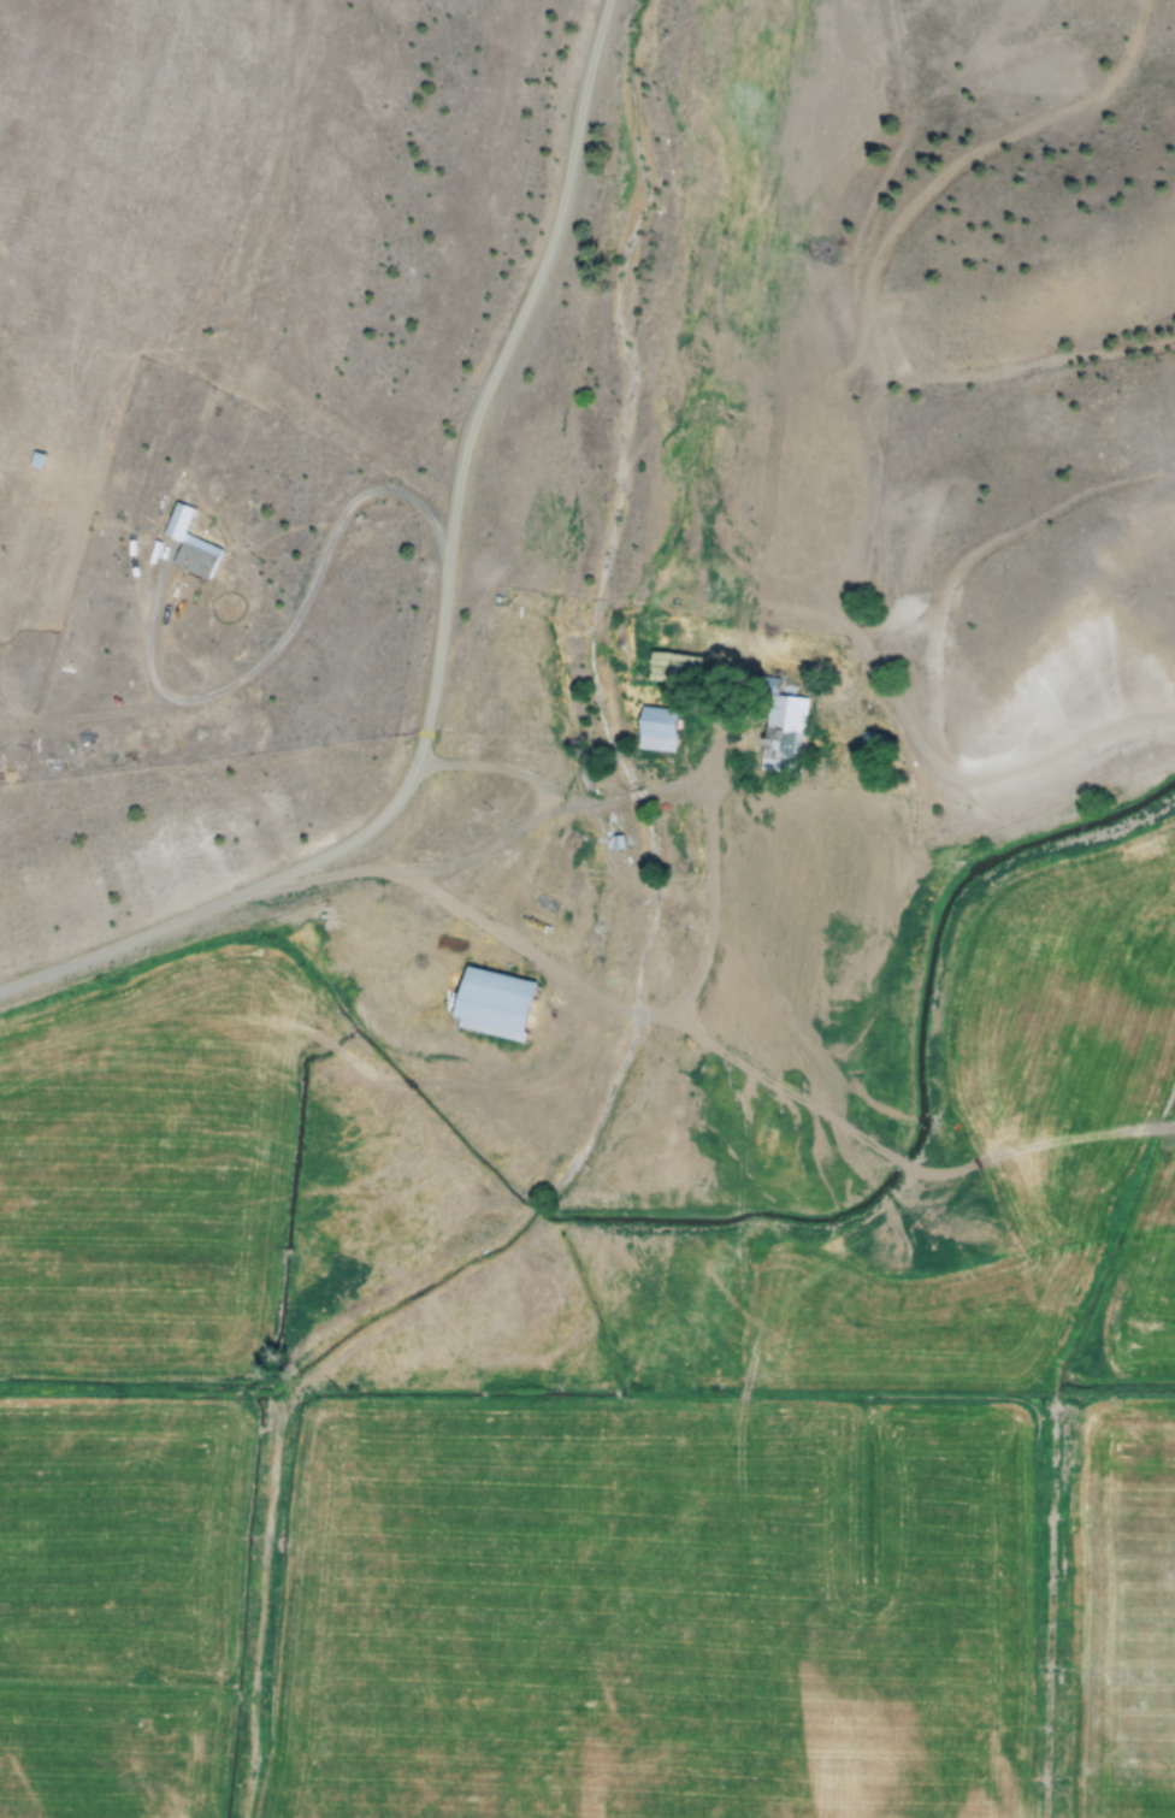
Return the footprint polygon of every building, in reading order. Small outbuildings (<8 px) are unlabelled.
[(167,507),(184,514),(175,536),(212,551),(199,586),(165,572),(172,551),(153,543),(167,507)] [(764,696),(802,700),(793,775),(756,772),(764,696)] [(633,706),(672,708),(669,759),(631,756),(633,706)] [(460,968),(536,986),(520,1049),(444,1031),(460,968)]
